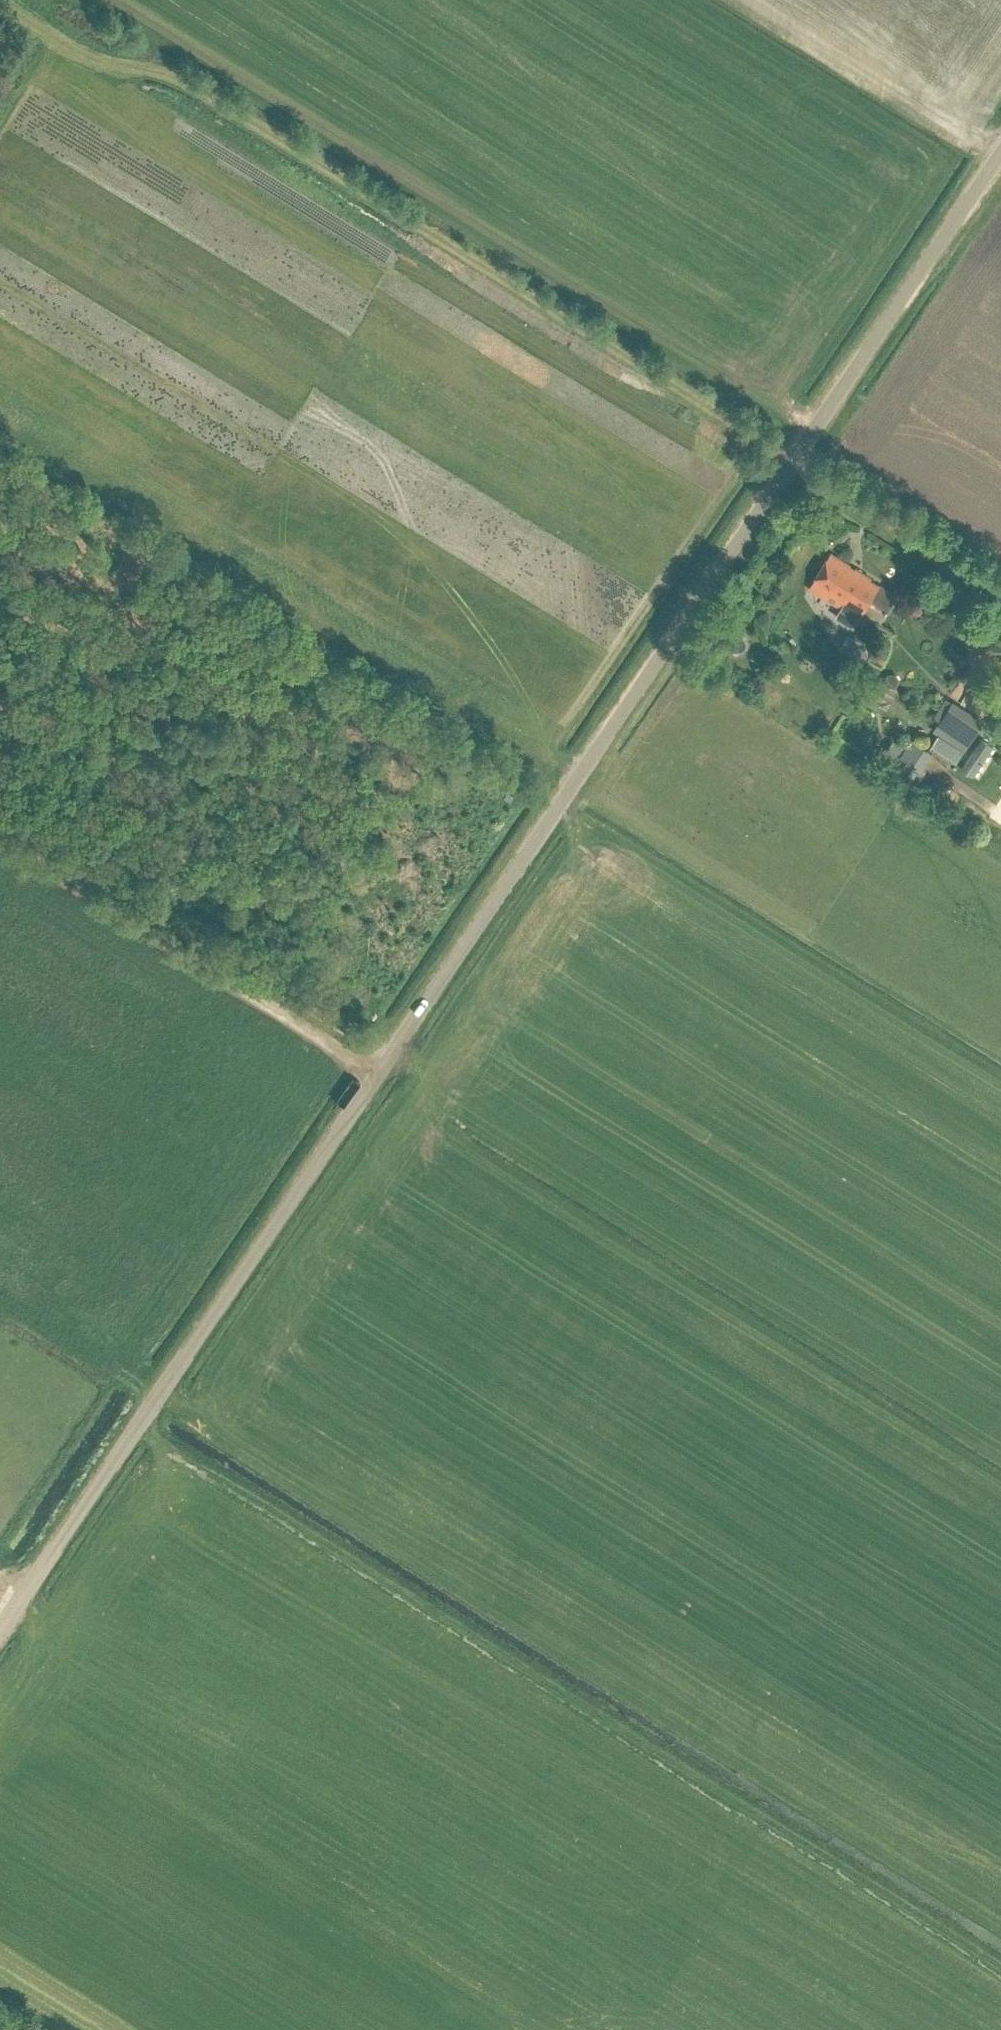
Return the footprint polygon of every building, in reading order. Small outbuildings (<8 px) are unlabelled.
[(880,620),(895,594),(848,566),(850,562),(831,551),(810,587),(843,606),(846,600),(880,620)] [(774,597),(805,613),(811,601),(841,617),(845,610),(784,579),(774,597)] [(863,643),(846,633),(838,647),(861,660),(865,652),(863,643)] [(969,743),(986,719),(955,698),(939,723),(969,743)] [(969,743),(939,723),(935,729),(938,732),(965,750),(969,743)] [(965,750),(938,732),(933,741),(959,759),(965,750)] [(981,737),(960,768),(973,776),(993,745),(981,737)] [(915,773),(930,749),(916,740),(901,765),(915,773)]
